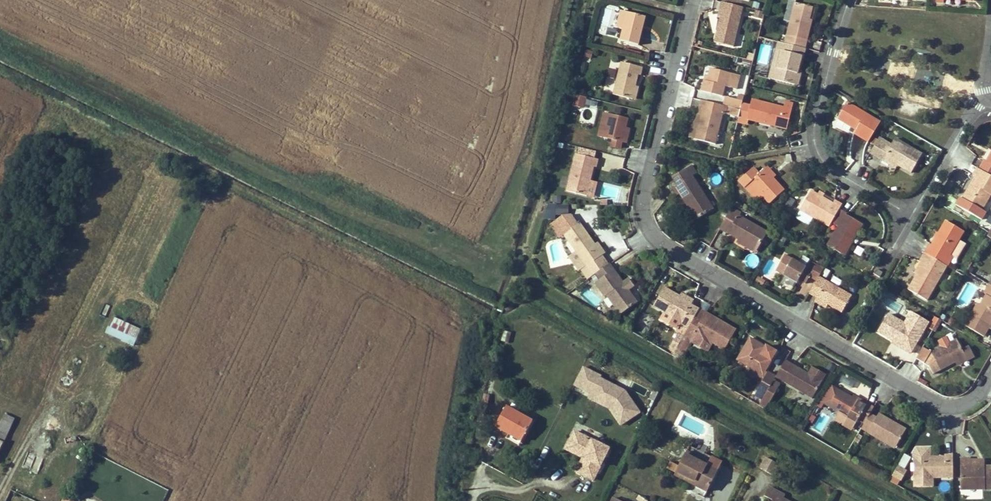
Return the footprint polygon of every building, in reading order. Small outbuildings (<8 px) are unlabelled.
[(718,35),(716,34),(714,42),(734,47),(744,8),(721,2),(717,18),(720,18),(716,31),(719,31),(718,35)] [(805,49),(812,20),(808,19),(812,7),(795,3),(794,5),(790,22),(785,44),(804,49),(805,49)] [(794,5),(790,4),(786,21),(790,22),(794,5)] [(638,45),(646,17),(627,12),(620,41),(638,45)] [(795,85),(798,72),(804,49),(785,44),(778,42),(775,52),(781,53),(774,80),(795,85)] [(781,53),(775,52),(769,79),(774,80),(781,53)] [(643,67),(621,62),(613,94),(632,99),(635,87),(638,75),(641,75),(643,67)] [(709,75),(707,82),(704,81),(702,91),(723,96),(725,87),(728,87),(732,73),(711,68),(709,75)] [(580,106),(581,102),(584,103),(586,97),(575,94),(573,104),(580,106)] [(726,96),(724,106),(741,110),(742,104),(744,96),(739,95),(738,99),(726,96)] [(699,108),(702,108),(694,139),(716,144),(724,115),(738,119),(741,110),(724,106),(701,100),(699,108)] [(752,100),(750,106),(742,104),(741,110),(738,119),(738,122),(743,123),(747,119),(787,129),(793,106),(784,104),(783,108),(752,100)] [(857,128),(856,131),(854,134),(869,142),(880,123),(847,103),(838,119),(852,128),(853,126),(857,128)] [(604,138),(610,114),(604,113),(598,136),(604,138)] [(628,119),(610,114),(604,138),(612,140),(622,143),(626,129),(628,119)] [(896,137),(893,144),(881,137),(871,154),(897,169),(899,166),(912,173),(923,153),(896,137)] [(611,147),(620,149),(622,143),(612,140),(611,147)] [(599,160),(575,154),(566,192),(587,197),(591,182),(595,167),(597,168),(599,160)] [(607,154),(603,167),(621,171),(624,158),(607,154)] [(985,162),(984,161),(979,169),(990,176),(990,158),(988,163),(985,162)] [(767,166),(764,169),(773,179),(775,176),(767,166)] [(679,194),(687,206),(695,220),(713,210),(688,168),(670,179),(675,187),(673,189),(677,195),(679,194)] [(759,174),(753,168),(739,182),(745,189),(750,184),(769,204),(784,191),(774,180),(773,179),(764,169),(759,174)] [(962,199),(981,210),(990,195),(990,176),(979,169),(977,168),(972,176),(975,178),(977,179),(970,192),(967,190),(962,199)] [(970,192),(977,179),(975,178),(967,190),(970,192)] [(823,199),(817,195),(810,191),(800,210),(829,227),(831,223),(840,209),(841,206),(834,202),(832,204),(823,199)] [(568,214),(568,205),(555,205),(555,214),(568,214)] [(695,220),(687,206),(685,207),(693,221),(695,220)] [(738,239),(757,250),(767,232),(738,216),(740,214),(731,208),(720,228),(738,239)] [(827,246),(844,256),(852,242),(850,241),(860,224),(845,215),(846,214),(840,209),(831,223),(838,227),(827,246)] [(964,231),(946,221),(939,234),(936,238),(932,246),(927,255),(947,267),(953,257),(949,256),(964,231)] [(600,271),(607,266),(601,257),(603,255),(581,224),(565,235),(587,267),(583,270),(589,279),(600,271)] [(860,224),(850,241),(852,242),(862,226),(860,224)] [(736,242),(755,253),(757,250),(738,239),(736,242)] [(923,264),(917,276),(909,290),(927,301),(947,267),(927,255),(924,253),(919,262),(920,263),(923,264)] [(796,283),(797,283),(799,279),(804,283),(812,271),(784,255),(775,271),(784,276),(796,283)] [(920,263),(914,274),(917,276),(923,264),(920,263)] [(607,266),(600,271),(604,277),(613,270),(609,264),(607,266)] [(817,265),(809,277),(816,282),(819,277),(824,268),(817,265)] [(875,269),(872,274),(879,278),(882,273),(875,269)] [(622,283),(613,270),(604,277),(596,283),(605,296),(607,295),(620,314),(637,302),(630,292),(628,294),(625,291),(628,289),(634,285),(629,279),(622,283)] [(782,279),(794,286),(796,283),(784,276),(782,279)] [(817,298),(827,304),(850,318),(861,301),(819,277),(816,282),(809,294),(817,298)] [(977,304),(970,316),(989,326),(990,322),(990,286),(990,285),(985,294),(986,294),(980,306),(977,304)] [(677,332),(679,333),(684,336),(697,314),(698,311),(690,306),(692,303),(680,296),(664,287),(653,306),(667,314),(664,320),(679,329),(677,332)] [(680,296),(692,303),(693,300),(681,293),(680,296)] [(815,301),(825,307),(827,304),(817,298),(815,301)] [(717,326),(720,321),(706,313),(704,318),(717,326)] [(717,326),(704,318),(697,314),(684,336),(676,349),(683,353),(690,343),(694,335),(711,345),(713,344),(723,350),(735,330),(720,321),(717,326)] [(915,330),(888,314),(878,331),(895,341),(904,347),(903,349),(910,353),(918,341),(911,336),(915,330)] [(989,326),(970,316),(964,326),(983,336),(989,326)] [(113,317),(108,327),(125,335),(123,341),(133,345),(140,330),(113,317)] [(504,331),(501,342),(508,344),(511,333),(504,331)] [(676,349),(684,336),(679,333),(672,347),(676,349)] [(761,355),(765,347),(750,338),(737,360),(763,375),(771,361),(761,355)] [(963,352),(957,340),(931,352),(940,371),(956,364),(966,359),(963,352)] [(963,352),(966,359),(956,364),(957,367),(975,358),(970,348),(963,352)] [(811,373),(811,374),(785,360),(775,377),(812,399),(826,374),(812,367),(810,371),(811,373)] [(599,374),(583,367),(574,384),(591,392),(593,390),(601,394),(600,398),(610,403),(624,421),(639,411),(624,388),(598,377),(599,374)] [(775,377),(768,373),(758,391),(765,395),(773,380),(775,377)] [(765,395),(762,400),(770,404),(781,385),(773,380),(765,395)] [(762,400),(765,395),(758,391),(755,396),(762,400)] [(861,414),(865,406),(852,398),(838,391),(829,407),(838,412),(840,413),(847,417),(856,422),(856,421),(863,425),(867,418),(861,414)] [(854,396),(852,398),(865,406),(867,403),(854,396)] [(483,399),(478,415),(484,416),(488,400),(483,399)] [(870,414),(872,410),(865,406),(861,414),(867,418),(870,414)] [(533,421),(506,407),(495,427),(509,435),(511,432),(523,439),(533,421)] [(833,421),(842,425),(847,417),(840,413),(838,412),(833,421)] [(863,425),(870,429),(876,418),(870,414),(867,418),(863,425)] [(895,448),(902,436),(900,429),(892,424),(893,422),(878,414),(876,418),(870,429),(868,432),(895,448)] [(856,422),(847,417),(842,425),(851,431),(856,422)] [(12,424),(7,422),(2,419),(0,423),(0,432),(6,435),(12,424)] [(906,430),(893,422),(892,424),(900,429),(902,436),(906,430)] [(523,439),(511,432),(509,435),(521,442),(523,439)] [(568,446),(586,454),(584,458),(589,461),(582,475),(594,481),(610,449),(575,432),(568,446)] [(586,454),(568,446),(566,449),(584,458),(586,454)] [(686,455),(707,466),(712,458),(690,446),(686,455)] [(913,477),(929,477),(953,476),(953,454),(944,454),(944,457),(929,458),(913,458),(913,477)] [(718,472),(707,466),(686,455),(679,466),(677,472),(695,481),(693,485),(707,492),(718,472)] [(779,462),(765,455),(760,466),(773,473),(779,462)] [(582,475),(589,461),(584,458),(577,472),(582,475)] [(722,463),(712,458),(707,466),(718,472),(722,463)] [(970,458),(960,458),(961,489),(990,488),(990,466),(984,466),(971,466),(970,459),(970,458)] [(677,472),(679,466),(671,462),(668,469),(676,473),(677,472)] [(897,466),(892,475),(901,480),(906,471),(897,466)] [(677,472),(676,473),(675,475),(693,485),(695,481),(677,472)] [(85,473),(83,479),(92,483),(95,477),(85,473)] [(929,485),(929,477),(913,477),(913,485),(929,485)] [(940,490),(948,491),(949,482),(940,481),(940,490)] [(784,498),(786,495),(769,487),(765,495),(773,499),(772,500),(789,500),(784,498)]
